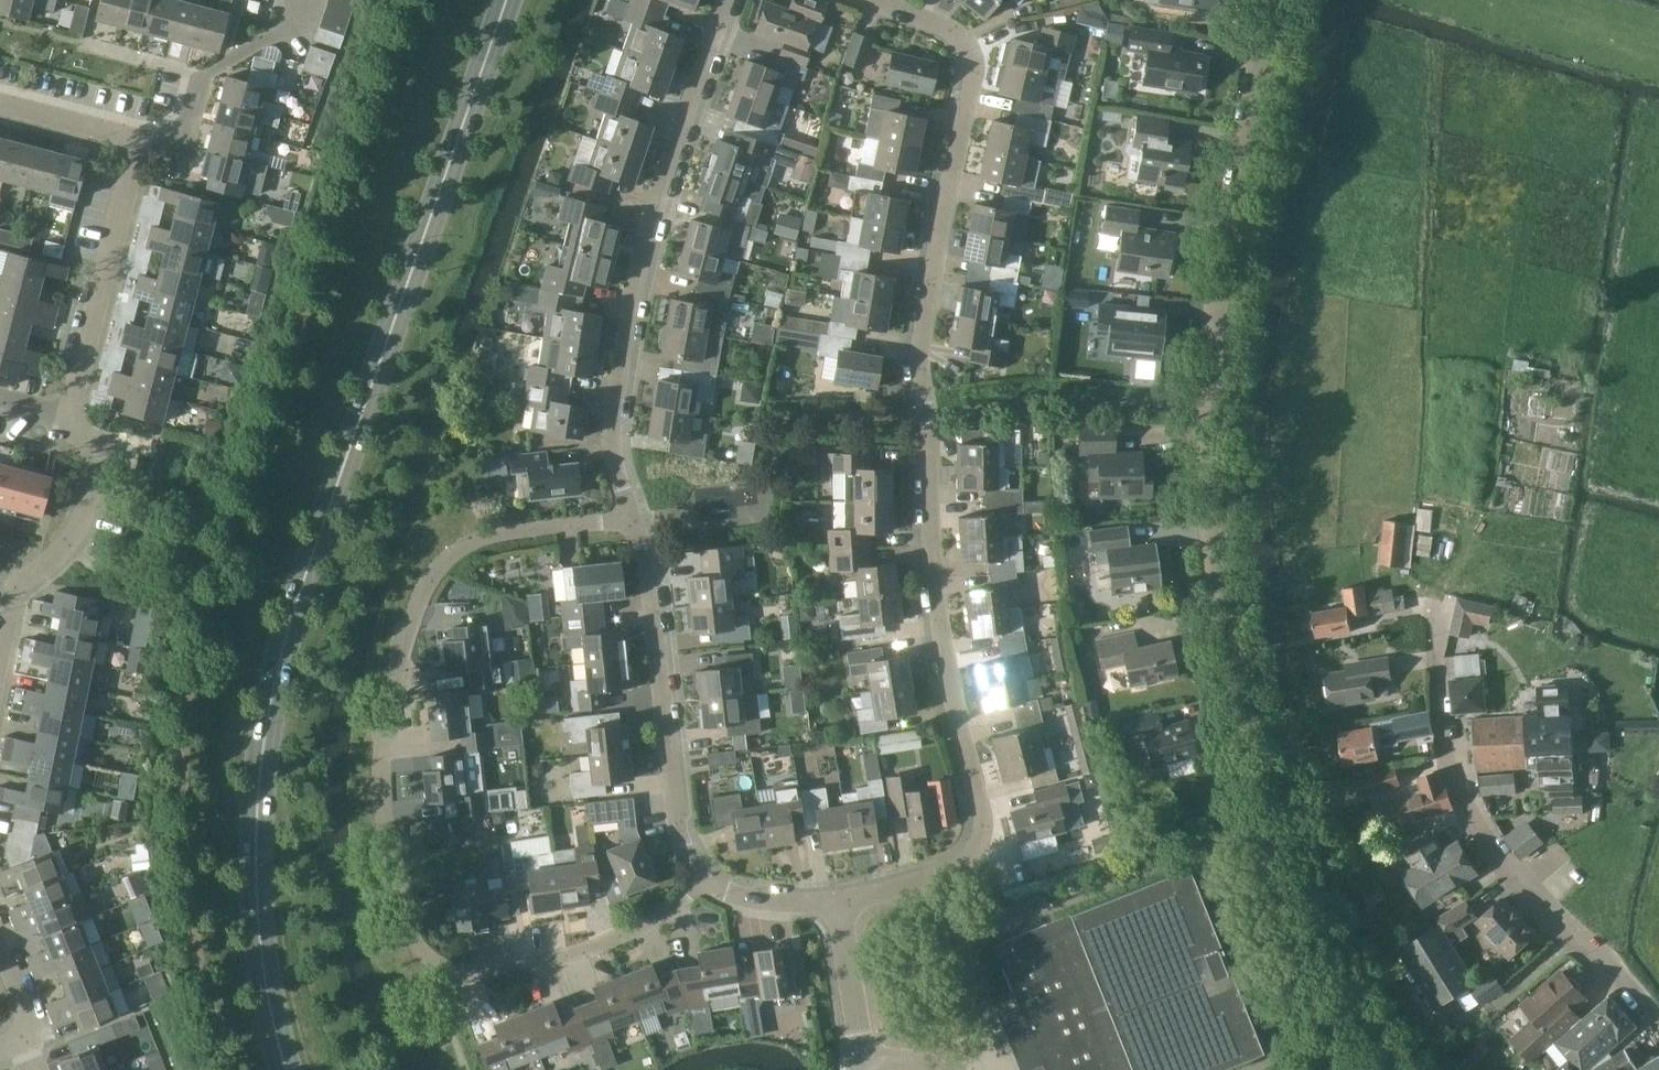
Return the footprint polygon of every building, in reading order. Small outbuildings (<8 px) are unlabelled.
[(27,20),(32,0),(0,0),(0,13),(27,20)] [(121,26),(127,0),(100,0),(95,20),(121,26)] [(145,32),(153,0),(127,0),(121,26),(145,32)] [(169,39),(179,0),(153,0),(145,32),(169,39)] [(194,45),(203,7),(190,3),(191,0),(179,0),(169,39),(194,45)] [(194,45),(219,52),(229,13),(232,0),(220,0),(217,10),(203,7),(194,45)] [(327,2),(352,11),(356,0),(328,0),(327,2)] [(630,3),(664,14),(669,0),(631,0),(630,3)] [(694,8),(697,0),(669,0),(694,8)] [(779,58),(804,67),(811,48),(807,47),(817,20),(820,21),(827,3),(818,0),(792,0),(789,9),(766,1),(755,33),(784,44),(779,58)] [(985,17),(998,0),(964,0),(985,17)] [(1146,1),(1210,10),(1211,4),(1215,4),(1216,0),(1146,0),(1146,1)] [(327,2),(323,15),(348,23),(352,11),(327,2)] [(640,23),(630,52),(674,67),(684,38),(664,31),(669,16),(664,14),(630,3),(625,18),(640,23)] [(77,4),(70,31),(83,34),(90,7),(77,4)] [(1107,31),(1108,23),(1109,20),(1107,20),(1098,5),(1083,9),(1080,9),(1076,24),(1107,31)] [(323,15),(319,28),(344,36),(348,23),(323,15)] [(1006,64),(1059,77),(1065,78),(1076,33),(1044,26),(1039,44),(1012,38),(1011,43),(1006,42),(1002,61),(1006,62),(1006,64)] [(1149,53),(1144,84),(1196,92),(1202,53),(1169,48),(1171,32),(1132,26),(1128,49),(1149,53)] [(344,36),(319,28),(315,40),(340,49),(344,36)] [(854,32),(844,61),(860,67),(871,39),(854,32)] [(1107,33),(1105,42),(1122,45),(1123,35),(1107,33)] [(310,46),(302,70),(327,78),(336,54),(310,46)] [(605,74),(600,90),(639,104),(644,89),(664,96),(674,67),(630,52),(620,79),(605,74)] [(893,52),(885,81),(931,92),(938,62),(893,52)] [(746,60),(736,86),(773,100),(779,84),(794,89),(798,78),(803,79),(807,68),(804,67),(779,58),(777,57),(773,69),(746,60)] [(227,76),(221,101),(281,116),(284,106),(262,100),(266,85),(274,88),(277,75),(271,73),(274,63),(253,58),(250,68),(251,68),(248,81),(227,76)] [(1059,77),(1006,64),(1005,67),(1000,66),(996,85),(1001,86),(999,91),(1027,97),(1024,112),(1050,119),(1059,77)] [(764,126),(773,100),(736,86),(727,113),(753,123),(749,135),(780,147),(785,134),(764,126)] [(609,112),(600,140),(643,155),(653,125),(633,118),(638,104),(639,104),(600,90),(594,107),(609,112)] [(886,111),(880,137),(919,145),(925,118),(897,112),(900,100),(874,95),(871,108),(886,111)] [(221,101),(214,125),(253,135),(256,122),(278,127),(281,116),(221,101)] [(1103,111),(1094,110),(1093,118),(1102,119),(1103,111)] [(830,112),(827,126),(838,129),(841,115),(830,112)] [(993,119),(987,147),(1026,156),(1029,142),(1046,145),(1052,119),(1050,119),(1024,112),(1025,113),(1022,126),(993,119)] [(1170,119),(1138,114),(1133,143),(1132,143),(1131,143),(1130,143),(1129,144),(1128,144),(1128,145),(1127,145),(1127,146),(1126,147),(1126,148),(1126,149),(1126,150),(1126,151),(1126,152),(1126,153),(1127,154),(1127,155),(1128,155),(1128,156),(1129,156),(1130,157),(1127,179),(1137,180),(1138,175),(1159,178),(1159,183),(1180,186),(1181,180),(1183,180),(1186,161),(1184,161),(1186,149),(1166,146),(1170,119)] [(214,125),(208,150),(268,165),(271,154),(249,149),(253,135),(214,125)] [(718,139),(708,166),(746,178),(746,180),(765,187),(766,188),(767,186),(778,155),(797,161),(793,172),(811,179),(818,160),(780,147),(749,135),(744,148),(718,139)] [(856,177),(883,181),(886,169),(913,175),(919,145),(880,137),(874,165),(859,162),(856,177)] [(3,180),(13,141),(0,138),(0,179),(3,180)] [(643,155),(600,140),(590,168),(575,163),(569,178),(608,191),(613,177),(633,184),(643,155)] [(3,180),(27,186),(37,148),(13,141),(3,180)] [(1008,181),(1005,193),(1032,199),(1043,201),(1046,188),(1035,186),(1040,159),(1026,156),(987,147),(981,175),(1008,181)] [(27,186),(52,192),(62,154),(37,148),(27,186)] [(268,165),(208,150),(202,175),(240,185),(244,170),(265,176),(268,165)] [(62,154),(52,192),(53,192),(49,206),(73,212),(87,161),(62,154)] [(746,180),(746,178),(708,166),(708,167),(703,165),(698,181),(702,182),(699,192),(705,194),(701,207),(743,222),(750,201),(760,204),(765,187),(746,180)] [(551,171),(547,182),(558,186),(560,179),(557,174),(551,171)] [(852,215),(864,218),(904,225),(908,199),(881,194),(883,181),(856,177),(850,176),(848,189),(856,191),(852,215)] [(174,218),(213,227),(222,230),(228,205),(181,192),(151,185),(148,196),(178,204),(174,218)] [(549,185),(547,193),(559,196),(561,188),(549,185)] [(785,188),(783,193),(807,201),(810,194),(792,187),(791,191),(785,188)] [(288,191),(283,208),(296,212),(301,194),(288,191)] [(975,203),(970,230),(1009,237),(1014,210),(1030,213),(1032,199),(1005,193),(1003,208),(975,203)] [(575,221),(569,244),(615,255),(622,225),(602,220),(605,205),(565,195),(559,217),(575,221)] [(1121,234),(1116,269),(1168,277),(1175,232),(1137,227),(1140,210),(1107,206),(1103,232),(1121,234)] [(796,240),(802,220),(782,215),(776,234),(796,240)] [(141,223),(138,234),(206,252),(213,227),(174,218),(171,231),(141,223)] [(899,253),(904,225),(864,218),(859,244),(838,240),(838,242),(837,252),(836,255),(842,255),(868,259),(871,248),(899,253)] [(692,219),(685,246),(723,256),(730,228),(692,219)] [(805,221),(803,230),(813,232),(815,223),(805,221)] [(756,222),(754,227),(766,231),(767,226),(756,222)] [(12,245),(15,232),(0,229),(0,242),(12,245)] [(990,276),(992,276),(1017,281),(1021,254),(1006,252),(1009,237),(970,230),(965,257),(993,262),(990,276)] [(15,232),(12,245),(30,250),(33,237),(15,232)] [(165,253),(162,266),(200,276),(206,252),(138,234),(135,245),(165,253)] [(822,239),(820,249),(837,252),(838,242),(822,239)] [(43,253),(61,258),(65,245),(46,240),(43,253)] [(272,255),(274,245),(263,242),(261,247),(265,254),(272,255)] [(583,297),(584,293),(587,280),(607,285),(615,255),(569,244),(564,267),(548,263),(542,289),(583,297)] [(719,270),(723,256),(685,246),(678,272),(705,280),(701,292),(729,298),(729,296),(735,274),(719,270)] [(808,250),(797,248),(796,259),(806,260),(808,250)] [(2,277),(40,287),(44,273),(65,279),(68,267),(47,262),(0,249),(0,276),(2,277)] [(866,273),(868,259),(842,255),(838,280),(845,281),(842,296),(850,298),(890,304),(894,277),(866,273)] [(128,272),(125,283),(193,301),(200,276),(162,266),(158,280),(128,272)] [(960,285),(955,313),(994,320),(997,303),(1015,305),(1019,281),(1017,281),(992,276),(989,290),(960,285)] [(0,284),(0,302),(55,317),(58,306),(37,300),(40,287),(2,277),(0,284)] [(269,284),(253,280),(251,289),(267,294),(269,284)] [(152,301),(149,315),(187,325),(193,301),(125,283),(122,293),(152,301)] [(545,336),(551,337),(597,344),(602,314),(582,310),(583,297),(542,289),(542,290),(527,287),(524,302),(539,304),(539,306),(549,308),(545,336)] [(788,289),(786,302),(803,305),(805,292),(788,289)] [(1065,289),(1063,306),(1088,309),(1090,291),(1065,289)] [(667,326),(723,336),(729,298),(701,292),(699,303),(672,298),(667,326)] [(890,304),(850,298),(846,324),(830,321),(830,324),(807,320),(805,332),(822,334),(852,339),(855,339),(857,326),(886,331),(890,304)] [(27,335),(31,322),(53,327),(55,317),(0,302),(0,328),(27,335)] [(1164,311),(1100,304),(1097,334),(1110,335),(1108,353),(1160,358),(1164,311)] [(994,320),(955,313),(950,341),(980,346),(977,361),(1005,365),(1009,339),(992,336),(994,320)] [(115,321),(113,331),(181,349),(187,325),(149,315),(145,328),(115,321)] [(755,323),(751,341),(771,345),(775,327),(755,323)] [(661,347),(661,348),(663,349),(662,354),(690,358),(688,370),(689,371),(716,376),(723,336),(667,326),(667,329),(664,328),(664,329),(664,330),(663,331),(662,331),(662,332),(661,333),(661,334),(661,335),(661,336),(661,337),(660,338),(660,339),(660,341),(660,342),(660,343),(660,345),(660,346),(661,347)] [(793,329),(778,327),(775,344),(790,346),(793,329)] [(43,365),(46,355),(24,349),(27,335),(0,328),(0,354),(43,365)] [(140,350),(136,364),(174,373),(181,349),(113,331),(110,342),(140,350)] [(850,351),(852,339),(822,334),(818,354),(839,358),(835,381),(876,387),(881,356),(850,351)] [(592,375),(597,344),(551,337),(546,367),(531,364),(528,380),(563,385),(565,371),(592,375)] [(0,354),(0,381),(14,385),(18,370),(40,376),(43,365),(0,354)] [(1038,369),(1038,375),(1050,374),(1049,362),(1042,363),(1038,369)] [(103,369),(100,380),(168,398),(174,373),(136,364),(133,377),(103,369)] [(755,366),(753,376),(764,378),(766,368),(755,366)] [(712,402),(716,376),(689,371),(687,383),(658,378),(654,407),(693,413),(695,399),(712,402)] [(773,373),(769,392),(782,395),(785,381),(781,374),(773,373)] [(168,398),(100,380),(97,391),(127,399),(123,413),(162,423),(168,398)] [(569,386),(528,380),(524,403),(535,405),(531,429),(582,436),(586,406),(567,403),(569,387),(569,386)] [(524,384),(508,382),(506,397),(522,399),(524,384)] [(762,385),(744,382),(741,400),(759,403),(762,385)] [(676,453),(703,458),(707,434),(690,431),(693,413),(654,407),(649,436),(679,440),(676,453)] [(208,420),(204,434),(217,438),(221,424),(208,420)] [(1081,425),(1081,452),(1090,452),(1090,478),(1099,478),(1100,496),(1151,495),(1150,468),(1141,468),(1141,451),(1114,451),(1114,425),(1081,425)] [(957,442),(958,465),(997,465),(1005,465),(1005,442),(1020,442),(1020,428),(984,429),(984,442),(957,442)] [(7,446),(4,458),(12,460),(15,449),(7,446)] [(546,451),(505,456),(505,462),(511,461),(513,471),(517,471),(520,499),(581,493),(577,462),(548,465),(546,451)] [(27,471),(17,509),(42,516),(52,478),(55,464),(57,455),(58,454),(51,452),(44,476),(27,471)] [(845,469),(845,500),(892,499),(892,468),(870,468),(870,453),(830,453),(830,469),(845,469)] [(1039,453),(1039,464),(1048,464),(1048,453),(1039,453)] [(17,509),(27,471),(2,465),(0,474),(0,505),(17,509)] [(985,488),(985,501),(1025,500),(1025,487),(1005,488),(1005,465),(997,465),(958,465),(958,489),(985,488)] [(830,549),(865,546),(870,546),(869,530),(892,530),(892,499),(845,500),(845,529),(829,530),(830,549)] [(959,516),(960,539),(1006,535),(1005,513),(1025,513),(1025,500),(985,501),(985,514),(959,516)] [(1383,540),(1380,563),(1404,566),(1408,523),(1385,520),(1383,540)] [(1129,545),(1127,525),(1091,530),(1094,551),(1095,551),(1096,563),(1109,561),(1114,593),(1160,587),(1155,542),(1129,545)] [(989,560),(990,573),(1016,571),(1015,558),(1008,558),(1007,535),(1006,535),(960,539),(962,562),(989,560)] [(1063,536),(1053,538),(1054,545),(1064,544),(1063,536)] [(1431,556),(1434,537),(1420,536),(1418,554),(1431,556)] [(688,577),(691,604),(731,599),(728,574),(744,572),(740,545),(702,549),(705,575),(688,577)] [(857,578),(859,595),(899,591),(895,563),(867,565),(865,546),(830,549),(832,570),(840,569),(841,580),(857,578)] [(620,560),(574,565),(563,566),(567,600),(562,600),(564,617),(603,613),(601,598),(623,595),(620,560)] [(965,590),(968,613),(1008,608),(1004,585),(1018,583),(1016,571),(990,573),(991,586),(965,590)] [(1347,605),(1313,610),(1316,635),(1352,629),(1349,616),(1370,613),(1365,583),(1344,586),(1347,605)] [(1374,612),(1405,608),(1404,595),(1394,596),(1393,588),(1371,591),(1374,612)] [(61,617),(59,631),(97,639),(105,600),(56,590),(54,604),(33,600),(31,611),(61,617)] [(899,591),(859,595),(861,612),(840,614),(842,638),(875,635),(874,622),(902,619),(899,591)] [(1516,595),(1512,609),(1524,612),(1528,598),(1516,595)] [(1470,634),(1473,619),(1488,622),(1492,604),(1459,597),(1452,630),(1470,634)] [(732,615),(731,599),(691,604),(692,607),(687,607),(689,627),(694,626),(695,631),(722,628),(723,641),(751,638),(748,613),(732,615)] [(506,630),(526,627),(522,603),(502,604),(506,630)] [(529,608),(530,621),(549,619),(548,606),(529,608)] [(800,621),(809,620),(814,614),(813,606),(799,607),(800,621)] [(998,632),(1000,645),(1026,641),(1024,628),(1020,606),(1008,608),(968,613),(971,636),(998,632)] [(584,645),(586,661),(626,657),(625,643),(629,643),(627,631),(626,626),(621,627),(621,629),(605,631),(603,613),(564,617),(567,643),(566,643),(567,647),(584,645)] [(441,647),(441,651),(441,655),(442,658),(445,662),(447,662),(448,669),(470,667),(473,687),(513,682),(535,679),(533,664),(511,666),(510,661),(495,663),(490,621),(478,623),(453,626),(454,639),(445,640),(445,643),(442,643),(441,647)] [(25,639),(23,650),(92,663),(97,639),(59,631),(56,645),(25,639)] [(1137,647),(1134,632),(1098,639),(1103,666),(1126,661),(1131,683),(1177,673),(1176,666),(1181,665),(1176,646),(1172,647),(1170,640),(1137,647)] [(1062,637),(1051,639),(1053,649),(1063,647),(1062,637)] [(1574,641),(1577,650),(1585,646),(1581,638),(1574,641)] [(145,648),(146,642),(131,639),(130,645),(145,648)] [(976,663),(981,686),(1020,678),(1026,677),(1032,676),(1026,641),(1000,645),(1002,658),(976,663)] [(868,672),(871,689),(911,682),(906,654),(877,659),(874,647),(847,651),(851,674),(868,672)] [(52,667),(49,680),(87,688),(92,663),(23,650),(21,660),(52,667)] [(699,670),(694,670),(696,689),(701,688),(702,697),(741,693),(754,692),(752,677),(755,676),(752,651),(725,654),(726,667),(699,670)] [(1393,677),(1389,656),(1361,660),(1362,667),(1328,673),(1333,703),(1376,696),(1374,680),(1393,677)] [(626,657),(586,661),(588,677),(570,679),(573,709),(604,706),(603,688),(627,685),(628,687),(633,687),(632,682),(633,682),(632,670),(628,671),(626,657)] [(1644,661),(1639,678),(1651,681),(1655,664),(1644,661)] [(1012,703),(1015,716),(1041,711),(1053,707),(1050,695),(1037,698),(1031,699),(1026,677),(1020,678),(981,686),(985,709),(1012,703)] [(1452,681),(1454,712),(1485,709),(1483,678),(1452,681)] [(16,688),(13,699),(82,713),(87,688),(49,680),(46,694),(16,688)] [(911,682),(871,689),(874,705),(857,708),(860,732),(888,728),(886,716),(915,710),(911,682)] [(439,705),(429,706),(433,737),(462,733),(464,751),(479,750),(523,744),(520,721),(489,725),(490,729),(472,731),(467,687),(437,691),(439,705)] [(136,688),(135,697),(144,699),(146,689),(136,688)] [(1473,718),(1475,740),(1570,730),(1567,688),(1542,690),(1543,711),(1525,712),(1525,714),(1473,718)] [(703,706),(699,707),(701,727),(713,726),(713,724),(733,722),(734,734),(761,731),(758,706),(757,693),(754,693),(754,692),(741,693),(702,697),(703,706)] [(538,699),(539,713),(558,711),(557,697),(538,699)] [(42,716),(39,730),(77,738),(82,713),(13,699),(11,710),(42,716)] [(1080,703),(1065,707),(1068,719),(1083,715),(1080,703)] [(1192,718),(1188,720),(1188,718),(1161,725),(1157,710),(1122,719),(1128,741),(1145,737),(1152,765),(1197,753),(1193,736),(1197,735),(1192,718)] [(992,736),(998,758),(1044,746),(1038,724),(1044,723),(1041,711),(1015,716),(1018,729),(992,736)] [(1434,734),(1430,711),(1371,722),(1372,728),(1339,734),(1344,763),(1362,760),(1363,765),(1377,762),(1376,757),(1379,757),(1378,749),(1399,745),(1399,740),(1434,734)] [(588,739),(590,754),(629,750),(626,722),(598,726),(597,713),(564,717),(566,729),(571,729),(572,741),(588,739)] [(136,736),(138,725),(128,723),(126,733),(136,736)] [(6,737),(3,748),(72,762),(77,738),(39,730),(36,743),(6,737)] [(1529,768),(1539,767),(1539,754),(1551,753),(1571,752),(1570,730),(1475,740),(1477,769),(1529,766),(1529,768)] [(877,738),(880,756),(899,752),(896,735),(877,738)] [(790,745),(779,747),(781,757),(791,755),(790,745)] [(1044,746),(998,758),(1004,781),(1030,774),(1034,786),(1059,780),(1055,766),(1050,768),(1044,746)] [(32,765),(29,779),(67,787),(72,762),(3,748),(1,759),(32,765)] [(707,752),(708,764),(736,761),(734,749),(707,752)] [(433,769),(424,770),(427,801),(457,797),(458,813),(486,811),(486,810),(527,805),(526,790),(517,791),(516,787),(486,789),(483,756),(479,757),(479,750),(464,751),(431,754),(433,769)] [(629,750),(590,754),(591,769),(571,771),(573,796),(606,793),(604,780),(632,778),(629,750)] [(1572,760),(1571,752),(1551,753),(1539,754),(1539,767),(1540,782),(1550,781),(1551,796),(1555,796),(1556,811),(1583,810),(1582,795),(1573,795),(1573,778),(1576,772),(1576,764),(1572,760)] [(1095,760),(1080,764),(1083,774),(1097,770),(1095,760)] [(543,763),(530,764),(531,777),(539,776),(544,770),(543,763)] [(1356,777),(1362,794),(1399,782),(1394,765),(1356,777)] [(1097,772),(1084,775),(1086,784),(1093,788),(1101,786),(1097,772)] [(1383,806),(1390,828),(1453,808),(1446,786),(1442,787),(1438,772),(1419,778),(1424,790),(1383,806)] [(1480,775),(1481,794),(1516,792),(1514,772),(1480,775)] [(911,773),(888,777),(893,807),(894,817),(908,815),(911,834),(939,830),(938,823),(955,820),(948,778),(930,781),(931,788),(914,790),(911,773)] [(843,805),(849,844),(853,843),(854,848),(873,845),(872,840),(877,840),(873,812),(887,810),(882,777),(868,779),(868,785),(857,787),(859,802),(843,805)] [(12,815),(39,821),(41,808),(62,812),(67,787),(29,779),(26,793),(0,787),(0,799),(15,802),(12,815)] [(776,802),(759,805),(765,844),(794,840),(789,813),(803,811),(797,779),(783,781),(784,785),(773,787),(776,802)] [(1038,804),(1012,811),(1020,841),(1025,860),(1059,851),(1054,832),(1065,829),(1084,824),(1078,802),(1084,800),(1079,779),(1073,781),(1065,783),(1035,791),(1038,804)] [(849,844),(843,805),(829,807),(826,786),(800,790),(805,823),(818,820),(823,848),(849,844)] [(765,844),(759,805),(742,808),(740,792),(711,797),(715,825),(733,823),(737,848),(765,844)] [(1602,794),(1593,793),(1591,820),(1600,821),(1602,794)] [(588,801),(590,823),(620,819),(621,832),(625,842),(608,848),(625,892),(656,880),(636,828),(633,796),(588,801)] [(494,813),(495,825),(502,824),(506,818),(505,811),(494,813)] [(39,821),(12,815),(10,828),(36,834),(39,821)] [(1506,837),(1522,858),(1544,842),(1528,820),(1506,837)] [(25,889),(61,875),(52,850),(31,859),(36,834),(10,828),(4,854),(10,867),(0,871),(0,884),(19,876),(25,889)] [(1444,849),(1433,830),(1405,847),(1416,866),(1406,872),(1424,902),(1443,891),(1445,894),(1456,887),(1454,884),(1477,871),(1460,840),(1444,849)] [(1093,841),(1096,854),(1118,848),(1114,835),(1093,841)] [(130,856),(132,872),(150,870),(147,843),(135,847),(136,855),(130,856)] [(553,851),(561,905),(588,901),(585,873),(597,871),(593,845),(553,851)] [(553,911),(552,906),(561,905),(553,851),(513,856),(517,883),(530,881),(531,892),(527,892),(530,914),(553,911)] [(1278,1044),(1255,987),(1238,994),(1204,909),(1222,902),(1205,859),(994,943),(1021,1011),(1004,1017),(1016,1048),(1021,1046),(1028,1064),(1023,1066),(1025,1069),(1211,1069),(1278,1044)] [(508,916),(502,872),(466,877),(466,878),(466,883),(452,885),(459,928),(475,926),(475,932),(485,930),(484,927),(494,926),(493,918),(508,916)] [(9,911),(13,921),(71,898),(61,875),(25,889),(30,902),(9,911)] [(38,923),(43,936),(80,921),(71,898),(13,921),(17,931),(38,923)] [(1535,934),(1502,898),(1478,920),(1510,957),(1535,934)] [(1442,923),(1449,934),(1477,916),(1466,899),(1438,917),(1442,923)] [(28,957),(32,967),(89,944),(80,921),(43,936),(49,949),(28,957)] [(1435,1005),(1470,982),(1477,978),(1449,934),(1442,923),(1400,949),(1435,1005)] [(57,969),(62,982),(99,968),(89,944),(32,967),(36,978),(57,969)] [(701,963),(677,967),(687,1006),(695,1033),(713,1030),(707,996),(739,990),(735,965),(731,945),(699,950),(701,963)] [(756,962),(735,965),(739,990),(740,1000),(762,996),(796,990),(793,973),(796,972),(794,961),(791,962),(788,945),(754,950),(756,962)] [(651,963),(623,974),(639,1017),(667,1007),(669,1013),(687,1006),(677,967),(656,975),(651,963)] [(47,1004),(51,1014),(108,991),(99,968),(62,982),(67,995),(47,1004)] [(1504,986),(1492,968),(1477,978),(1470,982),(1482,1001),(1504,986)] [(1532,1062),(1555,1042),(1581,1019),(1572,1010),(1586,997),(1580,991),(1581,985),(1574,977),(1568,977),(1563,971),(1549,983),(1545,983),(1537,990),(1536,994),(1523,1006),(1535,1020),(1512,1040),(1532,1062)] [(153,999),(169,992),(161,972),(144,979),(153,999)] [(598,997),(578,1005),(591,1042),(614,1034),(611,1027),(639,1017),(623,974),(594,985),(598,997)] [(108,991),(51,1014),(55,1024),(76,1016),(81,1030),(118,1015),(108,991)] [(1612,1057),(1609,1052),(1624,1037),(1637,1027),(1609,995),(1581,1019),(1555,1042),(1569,1059),(1556,1069),(1593,1069),(1612,1057)] [(552,1000),(523,1011),(539,1054),(568,1044),(570,1050),(591,1042),(578,1005),(557,1012),(552,1000)] [(523,1011),(494,1022),(499,1034),(478,1041),(489,1069),(514,1069),(512,1064),(539,1054),(523,1011)] [(64,1069),(106,1069),(97,1045),(117,1037),(112,1025),(67,1043),(72,1055),(60,1060),(64,1069)] [(1450,1049),(1460,1042),(1456,1037),(1449,1035),(1443,1039),(1450,1049)] [(1487,1051),(1474,1037),(1465,1044),(1478,1058),(1487,1051)] [(1626,1049),(1612,1057),(1621,1069),(1658,1069),(1658,1056),(1638,1069),(1626,1049)] [(145,1056),(151,1069),(165,1069),(166,1069),(159,1050),(145,1056)] [(1612,1057),(1593,1069),(1621,1069),(1612,1057)]
